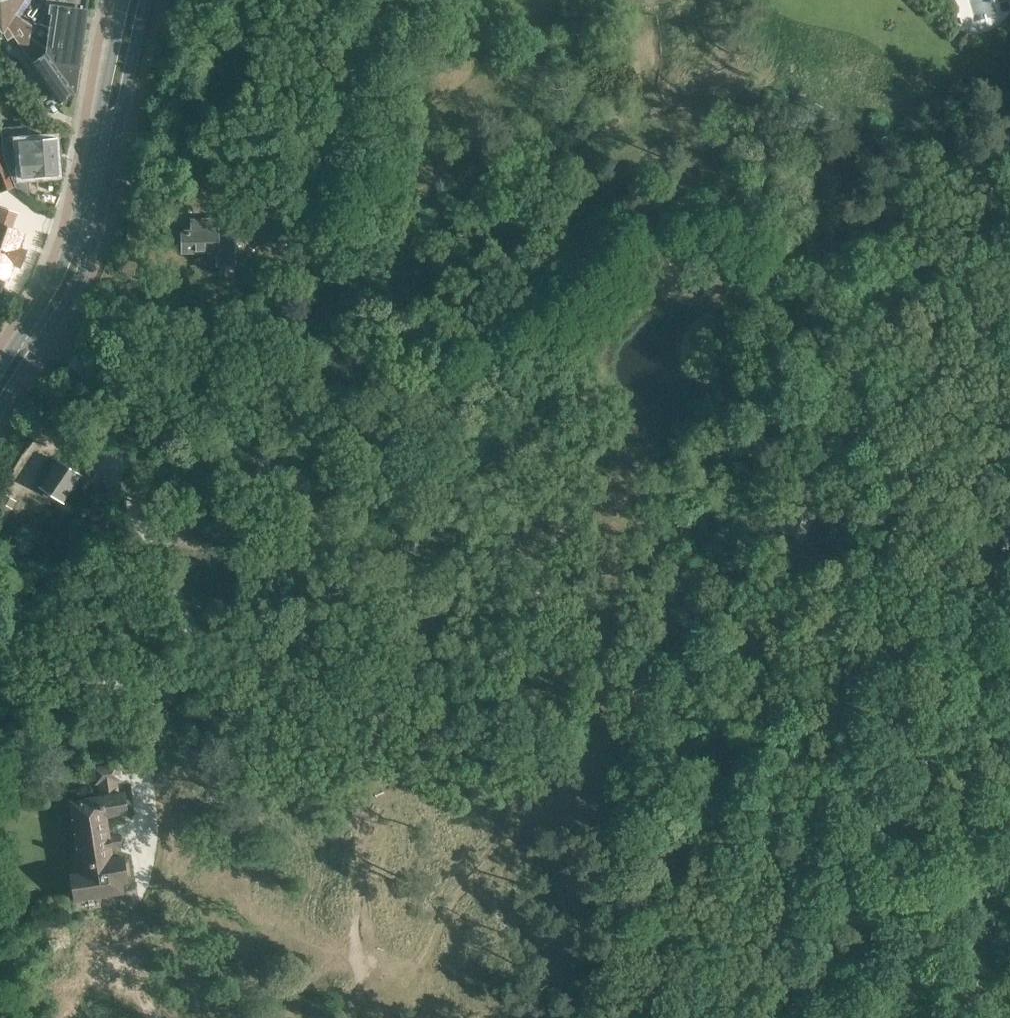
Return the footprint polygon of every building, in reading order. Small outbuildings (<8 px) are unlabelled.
[(78,66),(87,0),(41,0),(39,3),(34,1),(24,17),(23,17),(39,28),(34,35),(47,45),(46,52),(54,64),(60,61),(78,66)] [(39,28),(23,17),(9,27),(34,62),(33,63),(60,101),(70,95),(74,92),(78,66),(60,61),(54,64),(46,52),(47,45),(34,35),(39,28)] [(7,143),(14,186),(15,185),(15,186),(19,189),(21,189),(21,175),(33,175),(58,173),(56,138),(29,140),(7,143)] [(7,143),(0,144),(0,186),(2,191),(14,186),(7,143)] [(5,276),(8,278),(14,262),(20,264),(25,249),(19,247),(24,233),(12,229),(17,214),(0,208),(0,289),(5,276)] [(182,231),(183,251),(218,249),(238,249),(238,229),(218,229),(218,219),(192,220),(192,231),(182,231)] [(41,486),(64,501),(82,473),(59,458),(41,486)] [(131,882),(128,861),(123,861),(122,856),(112,858),(111,847),(115,846),(114,837),(109,838),(106,816),(126,813),(123,793),(117,794),(115,780),(120,779),(117,764),(94,768),(96,782),(99,782),(101,796),(70,801),(81,873),(71,874),(75,899),(124,891),(123,883),(131,882)]
